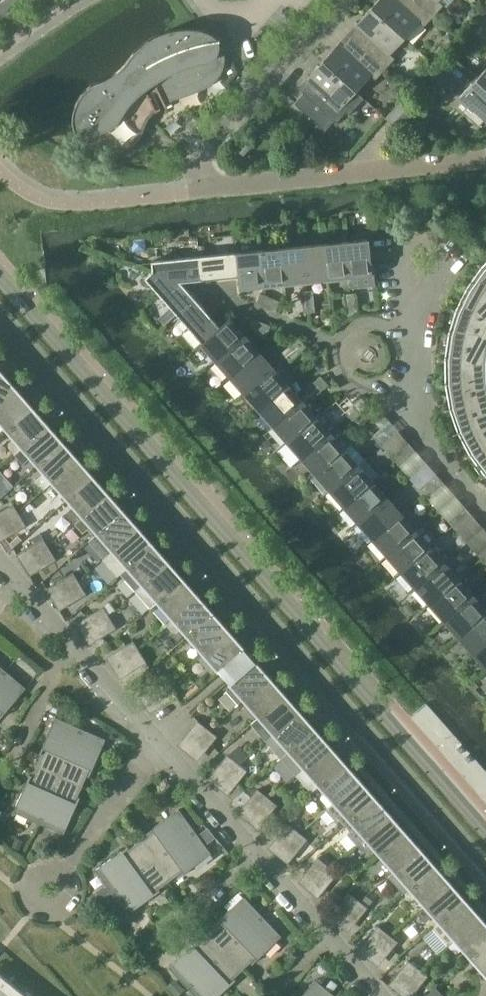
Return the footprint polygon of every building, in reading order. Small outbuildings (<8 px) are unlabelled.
[(372,7),(406,38),(420,22),(424,26),(434,15),(418,0),(378,0),(372,7)] [(434,15),(444,5),(439,1),(440,0),(418,0),(434,15)] [(481,11),(474,6),(468,13),(474,18),(481,11)] [(358,29),(351,37),(386,68),(395,58),(391,54),(406,38),(372,7),(358,22),(355,25),(356,26),(358,29)] [(138,48),(131,55),(128,60),(125,65),(121,69),(116,73),(111,76),(106,78),(100,80),(96,82),(91,85),(87,88),(84,92),(81,96),(78,100),(76,105),(75,110),(74,115),(74,120),(75,126),(76,130),(78,136),(79,135),(83,140),(87,144),(96,148),(101,149),(107,150),(112,150),(118,149),(123,148),(129,146),(133,143),(134,143),(142,134),(141,133),(143,129),(145,124),(148,119),(151,114),(155,109),(156,111),(167,106),(165,102),(171,99),(178,97),(190,93),(198,90),(206,86),(209,84),(213,82),(216,79),(219,76),(222,68),(223,65),(224,61),(224,57),(224,54),(223,50),(222,47),(220,44),(218,41),(220,40),(220,39),(206,41),(205,31),(193,34),(193,33),(193,28),(183,28),(173,30),(163,32),(154,36),(145,41),(138,48)] [(446,39),(446,40),(446,41),(447,41),(447,42),(448,42),(448,43),(449,43),(450,43),(451,43),(452,43),(453,43),(453,42),(454,42),(454,41),(455,41),(455,40),(455,39),(455,38),(455,37),(455,36),(454,36),(454,35),(453,35),(453,34),(452,34),(451,34),(450,34),(449,34),(448,34),(448,35),(447,35),(447,36),(446,36),(446,37),(446,38),(446,39)] [(337,45),(323,61),(357,91),(372,75),(376,79),(386,68),(351,37),(343,46),(341,43),(340,42),(337,45)] [(304,93),(295,103),(325,131),(335,121),(336,123),(345,113),(348,115),(364,98),(357,92),(357,91),(323,61),(309,76),(306,79),(307,80),(310,82),(302,91),(304,93)] [(477,79),(485,87),(485,68),(477,79)] [(409,76),(402,83),(410,90),(417,83),(409,76)] [(460,97),(469,105),(463,111),(469,120),(478,125),(479,126),(485,119),(485,120),(485,87),(477,79),(460,97)] [(403,94),(404,94),(404,93),(404,92),(404,91),(404,90),(403,89),(403,88),(402,87),(401,87),(400,86),(399,86),(398,86),(397,86),(396,87),(395,87),(394,88),(394,89),(393,90),(393,91),(393,92),(393,93),(393,94),(394,94),(394,95),(395,96),(396,96),(397,97),(398,97),(399,97),(400,97),(401,96),(402,96),(403,95),(403,94)] [(399,130),(417,110),(404,99),(386,118),(399,130)] [(464,101),(459,106),(463,110),(468,105),(464,101)] [(368,239),(347,241),(350,277),(349,277),(350,288),(376,285),(374,273),(372,273),(368,239)] [(347,241),(325,243),(329,279),(349,277),(350,277),(347,241)] [(325,243),(302,245),(306,282),(329,279),(325,243)] [(302,245),(281,248),(285,284),(306,282),(302,245)] [(281,248),(260,250),(264,286),(285,284),(281,248)] [(241,288),(264,286),(260,250),(238,252),(241,276),(240,276),(241,288)] [(202,280),(240,276),(241,276),(238,252),(199,256),(202,280)] [(199,256),(152,260),(152,271),(182,283),(181,282),(202,280),(199,256)] [(467,286),(485,297),(485,269),(481,265),(467,286)] [(176,312),(194,297),(182,283),(152,271),(145,277),(176,312)] [(467,286),(456,307),(456,308),(485,320),(485,297),(467,286)] [(313,290),(301,291),(302,302),(314,301),(313,290)] [(256,303),(266,308),(271,297),(260,292),(256,303)] [(176,312),(202,342),(220,327),(219,326),(194,297),(176,312)] [(281,301),(271,297),(266,308),(276,311),(281,301)] [(359,314),(357,297),(346,298),(347,314),(359,314)] [(315,311),(314,301),(302,302),(303,312),(315,311)] [(176,312),(171,307),(160,317),(165,323),(177,313),(176,312)] [(449,332),(485,341),(485,320),(456,308),(449,331),(449,332)] [(202,342),(217,359),(244,334),(229,317),(219,326),(220,327),(202,342)] [(246,328),(257,332),(261,321),(251,317),(246,328)] [(271,325),(261,321),(257,332),(267,336),(271,325)] [(449,332),(445,357),(485,360),(485,341),(449,332)] [(217,359),(232,375),(259,351),(244,334),(217,359)] [(290,345),(298,353),(307,346),(299,337),(290,345)] [(290,361),(298,353),(290,345),(282,352),(290,361)] [(273,367),(259,351),(232,375),(246,392),(274,368),(273,367)] [(445,357),(445,382),(485,378),(485,360),(445,357)] [(246,392),(260,408),(288,384),(295,377),(281,361),(273,367),(274,368),(246,392)] [(17,391),(2,373),(0,375),(0,407),(17,391)] [(321,375),(312,383),(320,392),(329,384),(321,375)] [(445,382),(449,407),(485,398),(485,378),(445,382)] [(312,399),(320,392),(312,383),(304,390),(312,399)] [(302,400),(288,384),(260,408),(274,424),(302,400)] [(17,391),(0,407),(0,420),(8,430),(32,408),(17,391)] [(354,404),(361,413),(370,406),(362,397),(354,404)] [(458,431),(485,419),(485,398),(449,407),(458,431)] [(274,424),(289,440),(316,416),(302,400),(274,424)] [(353,420),(361,413),(354,404),(345,411),(353,420)] [(47,424),(32,408),(8,430),(11,432),(8,435),(12,439),(8,443),(9,447),(14,453),(23,446),(47,424)] [(316,416),(289,440),(304,457),(331,433),(338,426),(324,409),(316,416)] [(384,414),(375,422),(382,429),(390,422),(384,414)] [(458,431),(469,453),(485,442),(485,419),(458,431)] [(32,456),(39,464),(63,443),(47,424),(23,446),(14,453),(23,463),(32,456)] [(338,426),(331,433),(304,457),(318,473),(345,449),(351,443),(352,442),(338,426)] [(409,442),(400,449),(408,458),(416,451),(409,442)] [(478,465),(485,474),(485,472),(485,442),(469,453),(470,454),(478,465)] [(78,459),(63,443),(39,464),(45,471),(36,479),(44,489),(54,481),(78,459)] [(318,473),(332,489),(366,459),(351,443),(345,449),(318,473)] [(400,465),(408,458),(400,449),(392,456),(400,465)] [(93,476),(78,459),(54,481),(69,498),(93,476)] [(332,489),(346,506),(373,481),(380,475),(366,459),(332,489)] [(437,475),(429,482),(436,490),(445,483),(437,475)] [(66,513),(74,523),(84,515),(108,494),(93,476),(69,498),(75,505),(66,513)] [(346,506),(360,522),(387,497),(373,481),(346,506)] [(429,497),(436,490),(429,482),(421,489),(429,497)] [(108,494),(84,515),(74,523),(83,533),(88,529),(94,536),(99,532),(123,510),(108,494)] [(360,522),(375,538),(402,514),(387,497),(360,522)] [(11,519),(19,514),(13,504),(5,509),(11,519)] [(24,516),(30,511),(25,506),(19,511),(24,516)] [(465,506),(457,513),(465,523),(473,515),(465,506)] [(402,514),(375,538),(388,554),(416,530),(423,523),(409,507),(402,514)] [(99,532),(114,549),(138,528),(123,510),(99,532)] [(465,523),(457,513),(449,520),(457,530),(465,523)] [(18,530),(26,525),(19,514),(11,519),(18,530)] [(423,523),(416,530),(388,554),(403,570),(438,539),(423,523)] [(153,544),(138,528),(114,549),(129,566),(153,544)] [(42,553),(50,548),(43,538),(40,532),(32,538),(35,543),(42,553)] [(452,555),(438,539),(403,570),(417,586),(444,562),(452,555)] [(121,573),(136,591),(168,562),(153,544),(129,566),(121,573)] [(478,554),(485,562),(485,545),(477,553),(478,554)] [(56,559),(50,548),(42,553),(48,564),(56,559)] [(151,608),(159,600),(183,579),(168,562),(136,591),(151,608)] [(417,586),(431,603),(458,578),(444,562),(417,586)] [(71,588),(79,583),(73,572),(65,577),(71,588)] [(431,603),(445,619),(473,594),(458,578),(431,603)] [(159,600),(174,617),(198,596),(183,579),(159,600)] [(78,598),(86,593),(79,583),(71,588),(78,598)] [(473,594),(445,619),(460,635),(478,619),(485,611),(485,610),(478,601),(473,594)] [(213,613),(198,596),(174,617),(166,625),(173,632),(177,632),(182,627),(189,634),(213,613)] [(110,617),(103,606),(95,611),(102,622),(110,617)] [(475,652),(478,649),(485,641),(485,611),(478,619),(460,635),(475,652)] [(228,631),(213,613),(189,634),(204,652),(228,631)] [(116,627),(110,617),(102,622),(108,632),(116,627)] [(204,652),(225,675),(249,653),(228,631),(204,652)] [(132,655),(140,651),(133,640),(125,645),(132,655)] [(478,649),(475,652),(478,656),(485,665),(485,641),(478,649)] [(138,667),(146,662),(140,651),(132,655),(138,667)] [(225,675),(245,698),(269,677),(249,653),(225,675)] [(3,711),(4,712),(26,687),(5,670),(0,676),(0,714),(3,711)] [(162,690),(170,686),(163,675),(155,680),(162,690)] [(245,698),(260,715),(284,693),(269,677),(245,698)] [(168,701),(176,696),(170,686),(162,690),(168,701)] [(251,723),(266,740),(299,711),(284,693),(260,715),(251,723)] [(281,757),(290,749),(314,728),(299,711),(266,740),(281,757)] [(44,748),(37,765),(60,775),(81,728),(56,717),(42,747),(44,748)] [(202,736),(208,728),(197,720),(192,727),(202,736)] [(105,739),(81,728),(60,775),(82,785),(90,767),(92,768),(105,739)] [(217,736),(208,728),(202,736),(211,743),(217,736)] [(330,746),(314,728),(290,749),(281,757),(296,775),(306,767),(330,746)] [(344,762),(330,746),(306,767),(296,775),(312,792),(321,784),(320,783),(344,762)] [(231,769),(237,762),(228,754),(222,762),(231,769)] [(237,762),(231,769),(241,777),(247,770),(237,762)] [(321,784),(335,800),(359,779),(344,762),(320,783),(321,784)] [(39,822),(60,775),(37,765),(29,781),(27,780),(14,811),(39,822)] [(75,802),(82,785),(60,775),(39,822),(64,833),(77,803),(75,802)] [(374,796),(359,779),(335,800),(336,801),(326,810),(335,819),(338,816),(344,823),(350,817),(374,796)] [(261,803),(267,796),(258,788),(252,796),(261,803)] [(277,804),(267,796),(261,803),(271,811),(277,804)] [(389,813),(374,796),(350,817),(344,823),(350,831),(347,834),(355,843),(365,834),(389,813)] [(153,830),(139,841),(154,861),(195,831),(179,809),(152,828),(153,830)] [(404,829),(389,813),(365,834),(355,843),(363,851),(368,851),(374,845),(380,851),(404,829)] [(282,830),(292,838),(298,831),(288,823),(282,830)] [(208,827),(200,833),(207,843),(215,837),(208,827)] [(420,847),(404,829),(380,851),(396,869),(420,847)] [(154,861),(168,880),(182,870),(184,872),(211,853),(195,831),(154,861)] [(298,831),(292,838),(301,846),(307,838),(298,831)] [(19,849),(23,840),(16,837),(12,846),(19,849)] [(154,861),(139,841),(123,852),(122,850),(95,869),(112,892),(154,861)] [(396,869),(411,886),(435,865),(420,847),(396,869)] [(322,872),(328,865),(318,857),(312,864),(322,872)] [(168,880),(154,861),(112,892),(127,913),(154,894),(152,891),(168,880)] [(338,873),(328,865),(322,872),(332,880),(338,873)] [(426,903),(427,904),(451,883),(435,865),(411,886),(426,903)] [(435,913),(442,922),(466,901),(451,883),(427,904),(426,903),(416,912),(425,922),(435,913)] [(342,899),(353,907),(358,900),(348,891),(342,899)] [(100,899),(95,892),(89,897),(94,904),(100,899)] [(221,920),(208,933),(225,951),(263,916),(244,896),(219,919),(221,920)] [(367,907),(358,900),(353,907),(362,914),(367,907)] [(457,938),(478,920),(481,917),(466,901),(442,922),(434,929),(449,946),(457,938)] [(92,914),(81,909),(76,920),(87,925),(92,914)] [(263,916),(225,951),(242,969),(255,956),(257,958),(281,935),(273,927),(281,918),(275,912),(267,920),(263,916)] [(481,917),(478,920),(457,938),(472,955),(478,950),(485,943),(485,923),(481,917)] [(382,941),(388,933),(378,925),(372,933),(382,941)] [(188,987),(225,951),(208,933),(195,946),(193,944),(169,967),(188,987)] [(392,949),(397,941),(388,933),(382,941),(392,949)] [(478,950),(472,955),(485,971),(485,943),(478,950)] [(225,951),(188,987),(196,995),(217,995),(230,983),(228,982),(242,969),(225,951)] [(402,967),(413,976),(418,968),(408,960),(402,967)] [(427,976),(418,968),(413,976),(422,983),(427,976)] [(441,972),(433,978),(436,983),(445,978),(441,972)] [(15,985),(0,973),(0,995),(6,995),(15,985)] [(171,989),(174,993),(178,995),(185,989),(175,978),(168,985),(171,989)] [(315,979),(301,995),(336,995),(315,979)] [(331,980),(326,987),(332,992),(338,985),(331,980)] [(6,995),(29,995),(15,985),(6,995)]
